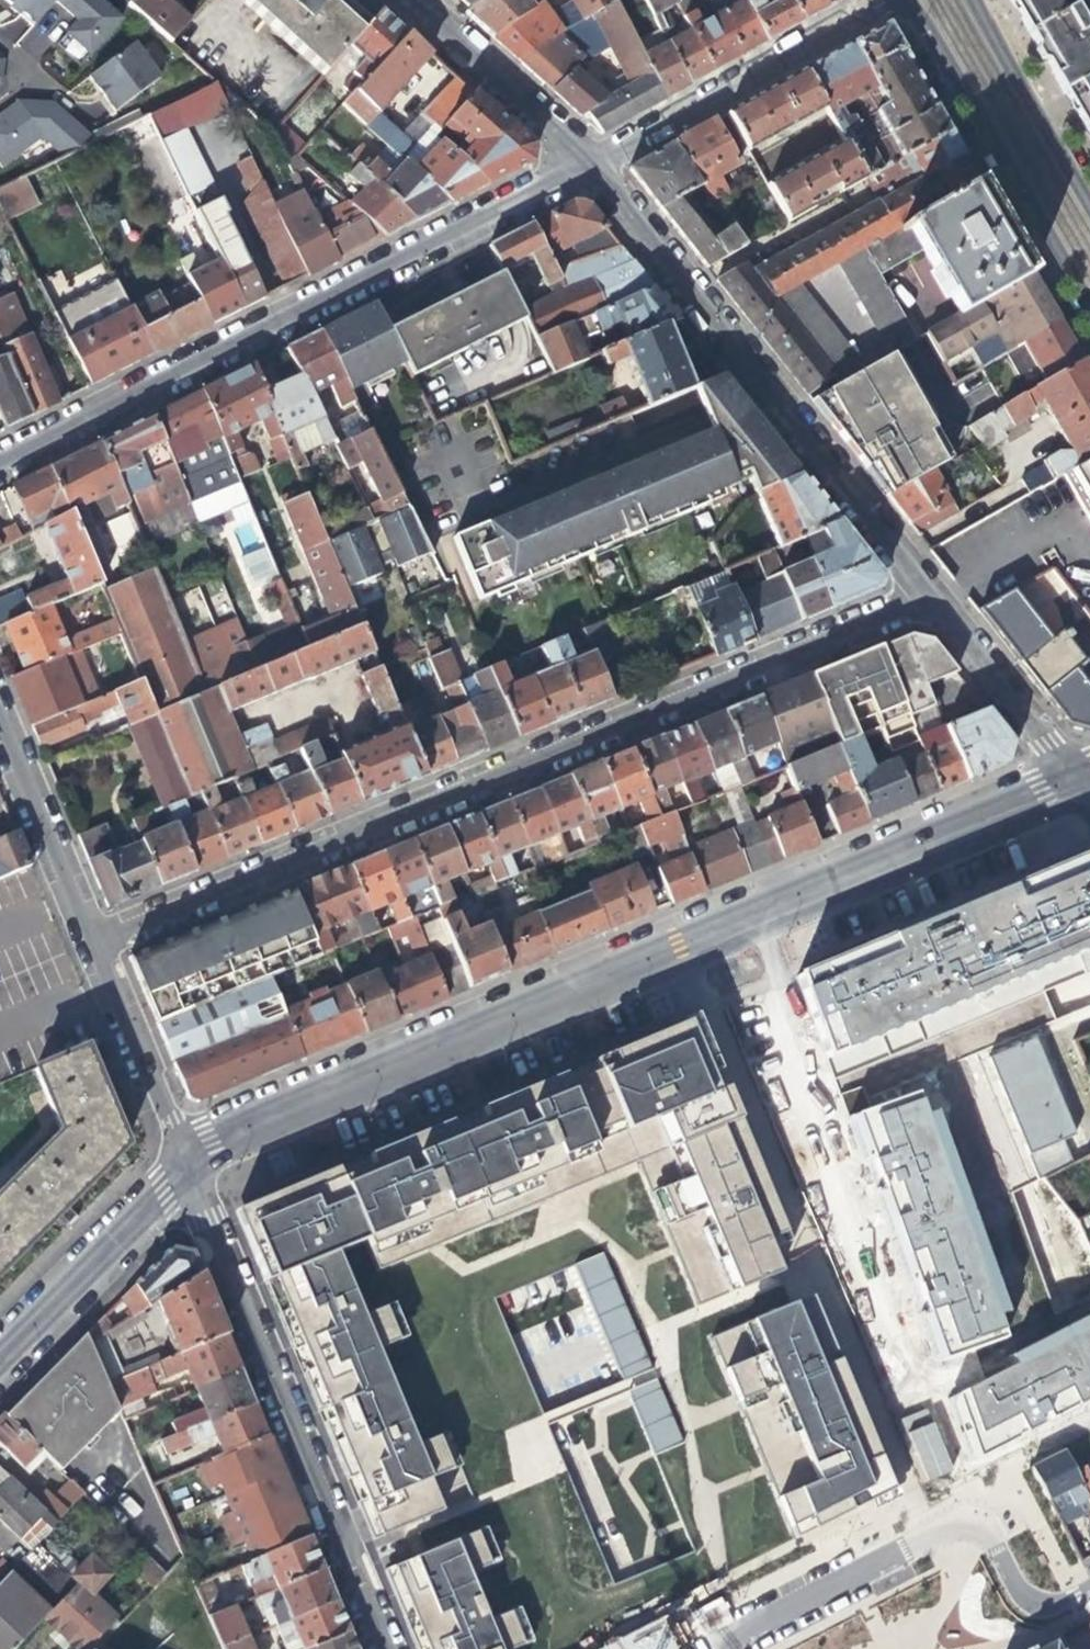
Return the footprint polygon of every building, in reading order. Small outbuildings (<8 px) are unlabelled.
[(32,28),(56,2),(58,0),(2,0),(12,9),(32,28)] [(56,2),(79,22),(57,46),(70,58),(79,66),(121,20),(99,0),(58,0),(56,2)] [(129,7),(170,45),(189,23),(163,0),(135,0),(129,7)] [(370,29),(349,10),(338,0),(239,0),(325,80),(354,48),(370,29)] [(468,7),(465,9),(478,21),(493,35),(534,7),(529,0),(477,0),(468,7)] [(534,7),(493,35),(506,47),(515,55),(557,32),(594,12),(616,0),(615,0),(573,0),(579,12),(567,19),(564,13),(552,19),(541,2),(534,7)] [(616,0),(594,12),(610,44),(630,85),(653,73),(642,53),(616,0)] [(677,2),(676,0),(645,0),(665,41),(687,83),(700,77),(713,69),(690,27),(677,34),(669,20),(664,22),(660,12),(677,2)] [(687,0),(676,0),(677,2),(690,27),(713,69),(741,54),(766,41),(743,0),(731,0),(733,4),(715,13),(699,22),(687,0)] [(715,13),(733,4),(731,0),(708,0),(715,13)] [(766,41),(785,31),(841,0),(776,0),(777,1),(763,8),(759,0),(743,0),(766,41)] [(1012,7),(1027,33),(1081,0),(1007,0),(1012,7)] [(1027,33),(1044,63),(1060,91),(1089,73),(1089,0),(1081,0),(1027,33)] [(584,59),(610,44),(594,12),(557,32),(580,55),(584,59)] [(354,48),(379,71),(410,36),(399,27),(384,13),(370,29),(354,48)] [(826,108),(844,137),(861,126),(865,117),(877,110),(867,93),(875,88),(865,69),(901,49),(891,32),(887,24),(851,44),(829,56),(803,70),(826,108)] [(550,87),(572,65),(580,55),(557,32),(515,55),(530,69),(550,87)] [(423,48),(410,36),(379,71),(346,107),(404,159),(416,146),(379,115),(432,56),(423,48)] [(665,41),(642,53),(653,73),(664,96),(675,90),(687,83),(665,41)] [(134,44),(90,77),(103,95),(115,112),(160,79),(134,44)] [(875,88),(885,105),(921,84),(911,67),(901,49),(865,69),(875,88)] [(607,98),(572,65),(550,87),(557,93),(565,101),(579,114),(607,98)] [(747,151),(826,108),(803,70),(762,93),(725,114),(747,151)] [(630,85),(607,98),(579,114),(598,132),(635,112),(664,96),(653,73),(630,85)] [(1060,91),(1086,135),(1089,142),(1089,73),(1060,91)] [(441,131),(443,129),(475,95),(458,80),(424,117),(441,131)] [(844,137),(846,141),(855,154),(935,107),(927,94),(921,84),(885,105),(877,110),(865,117),(861,126),(844,137)] [(149,118),(219,261),(242,309),(253,304),(262,299),(223,218),(228,216),(190,137),(231,116),(217,87),(216,86),(149,118)] [(885,105),(875,88),(867,93),(877,110),(885,105)] [(468,152),(459,161),(486,186),(506,176),(532,163),(532,146),(503,120),(475,95),(443,129),(468,152)] [(5,172),(57,130),(34,103),(18,102),(0,116),(0,165),(5,172)] [(941,118),(935,107),(855,154),(869,176),(948,131),(941,118)] [(70,119),(57,130),(79,152),(97,143),(70,119)] [(694,131),(673,143),(703,186),(713,200),(728,191),(720,176),(739,165),(712,121),(694,131)] [(960,150),(948,131),(869,176),(882,198),(883,197),(901,227),(945,202),(944,200),(937,190),(944,187),(950,197),(978,181),(960,150)] [(407,162),(415,169),(441,144),(435,138),(429,133),(416,146),(404,159),(407,162)] [(843,191),(869,176),(855,154),(846,141),(768,185),(790,221),(817,206),(813,198),(838,184),(843,191)] [(684,196),(703,186),(673,143),(628,167),(666,216),(708,268),(745,247),(731,226),(714,235),(684,196)] [(415,169),(453,203),(468,195),(486,186),(459,161),(441,144),(415,169)] [(365,146),(351,160),(418,220),(436,211),(453,203),(415,169),(407,162),(394,177),(378,163),(381,161),(365,146)] [(353,210),(361,217),(384,238),(402,228),(418,220),(351,160),(349,158),(340,168),(367,193),(353,210)] [(285,287),(305,277),(276,214),(251,160),(239,165),(251,193),(245,200),(285,287)] [(0,190),(0,205),(3,211),(7,220),(38,205),(26,178),(0,190)] [(837,262),(890,355),(892,353),(917,339),(880,273),(923,249),(962,314),(1031,276),(1032,275),(978,181),(950,197),(944,200),(945,202),(901,227),(837,262)] [(305,193),(311,204),(312,209),(322,205),(314,189),(305,193)] [(837,262),(901,227),(883,197),(882,198),(868,206),(844,219),(822,232),(798,245),(772,260),(766,250),(762,253),(753,258),(747,265),(718,281),(738,307),(752,324),(761,335),(769,345),(777,356),(786,367),(807,393),(830,374),(831,373),(773,298),(799,284),(837,262)] [(276,214),(305,277),(320,270),(337,261),(318,220),(312,209),(311,204),(308,199),(276,214)] [(586,235),(599,253),(621,246),(604,223),(589,205),(571,202),(551,212),(530,223),(546,255),(586,235)] [(346,207),(318,220),(337,261),(359,250),(384,238),(361,217),(353,221),(346,207)] [(544,287),(549,296),(563,288),(553,268),(546,255),(530,223),(505,235),(486,245),(499,270),(525,256),(535,275),(542,288),(544,287)] [(553,268),(563,288),(589,277),(602,310),(655,288),(638,267),(621,246),(599,253),(553,268)] [(508,288),(535,275),(525,256),(499,270),(501,274),(508,288)] [(114,257),(105,262),(116,283),(152,355),(184,339),(212,325),(193,287),(162,304),(158,296),(138,306),(114,257)] [(188,277),(193,287),(212,325),(228,317),(242,309),(219,261),(188,277)] [(1,342),(5,351),(30,340),(0,268),(0,339),(1,342)] [(412,379),(526,321),(521,312),(508,288),(501,274),(451,299),(388,331),(403,362),(412,379)] [(953,373),(958,382),(1008,354),(1023,346),(1061,324),(1032,275),(1031,276),(962,314),(929,333),(946,361),(972,347),(977,359),(953,373)] [(589,277),(563,288),(549,296),(521,312),(526,321),(534,338),(591,315),(602,310),(589,277)] [(116,283),(67,308),(105,379),(128,367),(152,355),(116,283)] [(799,284),(773,298),(831,373),(830,374),(838,384),(839,383),(864,369),(799,284)] [(602,310),(605,318),(609,330),(623,324),(630,342),(668,326),(680,321),(668,306),(655,288),(602,310)] [(315,332),(345,391),(403,362),(388,331),(373,302),(348,316),(315,332)] [(67,308),(54,314),(90,387),(105,379),(67,308)] [(602,310),(591,315),(595,323),(605,318),(602,310)] [(595,323),(591,315),(534,338),(553,374),(602,354),(606,352),(595,323)] [(1035,366),(1045,383),(1083,362),(1069,339),(1061,324),(1023,346),(1035,366)] [(624,345),(628,358),(648,406),(693,387),(688,373),(678,350),(668,326),(630,342),(624,345)] [(345,391),(315,332),(303,339),(284,348),(298,377),(308,396),(327,386),(343,419),(356,413),(345,391)] [(44,374),(30,340),(5,351),(8,359),(33,416),(50,407),(65,399),(52,370),(44,374)] [(8,359),(5,351),(1,342),(0,343),(0,362),(8,359)] [(628,358),(624,345),(606,352),(602,354),(608,366),(628,358)] [(1023,346),(1008,354),(1020,375),(1035,366),(1023,346)] [(951,458),(892,353),(890,355),(878,361),(901,403),(877,419),(893,447),(891,451),(865,466),(887,494),(892,491),(933,469),(951,458)] [(268,357),(250,366),(289,456),(295,470),(306,465),(301,452),(292,432),(310,422),(321,442),(329,437),(308,396),(298,377),(290,381),(281,385),(268,357)] [(0,362),(0,419),(5,430),(20,422),(33,416),(8,359),(0,362)] [(688,373),(693,387),(723,375),(712,361),(688,373)] [(901,403),(878,361),(864,369),(839,383),(838,384),(811,399),(845,441),(865,466),(891,451),(893,447),(877,419),(901,403)] [(1089,460),(1089,375),(1083,362),(1045,383),(968,426),(979,443),(984,450),(1002,439),(1000,433),(1046,408),(1069,448),(1067,454),(1062,452),(1045,460),(1047,466),(1021,480),(1027,494),(1064,474),(1074,469),(1089,460)] [(277,462),(289,456),(250,366),(226,378),(199,391),(237,480),(256,471),(249,454),(238,449),(233,435),(258,421),(277,462)] [(755,416),(723,375),(693,387),(712,434),(714,436),(729,430),(728,427),(755,416)] [(237,480),(199,391),(176,404),(150,417),(176,477),(195,523),(244,498),(237,480)] [(603,409),(604,411),(609,422),(628,415),(622,401),(603,409)] [(580,434),(609,422),(604,411),(575,423),(580,434)] [(382,509),(369,515),(372,522),(404,507),(356,413),(343,419),(348,428),(329,437),(346,471),(359,465),(382,509)] [(489,526),(455,540),(475,589),(481,601),(708,505),(705,497),(738,482),(737,480),(736,477),(751,470),(753,473),(761,493),(801,476),(788,458),(768,433),(755,416),(728,427),(729,430),(714,436),(712,434),(617,475),(618,477),(603,484),(601,481),(521,515),(522,518),(507,524),(506,522),(490,529),(489,526)] [(176,477),(150,417),(121,432),(97,444),(123,502),(176,477)] [(301,452),(321,442),(310,422),(292,432),(301,452)] [(126,509),(123,502),(97,444),(72,457),(49,469),(70,515),(108,499),(115,514),(126,509)] [(1074,469),(1064,474),(1089,518),(1089,460),(1074,469)] [(33,533),(45,527),(70,515),(49,469),(33,477),(14,487),(33,533)] [(892,491),(887,494),(905,516),(919,534),(956,511),(933,469),(892,491)] [(777,548),(823,529),(838,523),(819,499),(801,476),(761,493),(755,496),(763,515),(744,524),(752,543),(771,535),(777,548)] [(428,555),(404,507),(372,522),(327,543),(345,588),(378,575),(372,560),(387,554),(393,569),(428,555)] [(321,530),(326,541),(327,543),(372,522),(369,515),(366,509),(321,530)] [(26,601),(31,614),(56,603),(101,585),(94,570),(78,531),(70,515),(45,527),(59,559),(69,581),(26,601)] [(144,515),(131,520),(140,541),(153,536),(144,515)] [(128,555),(110,563),(94,570),(101,585),(141,680),(155,712),(207,691),(194,663),(140,541),(131,520),(129,516),(114,522),(128,555)] [(832,553),(779,575),(778,576),(799,621),(839,604),(877,589),(881,577),(838,523),(823,529),(832,553)] [(94,525),(78,531),(94,570),(110,563),(94,525)] [(21,539),(15,526),(0,534),(0,550),(21,539)] [(321,620),(300,629),(309,648),(361,627),(345,588),(327,543),(326,541),(303,552),(320,598),(313,600),(321,620)] [(770,551),(752,559),(762,583),(778,576),(779,575),(770,551)] [(1071,592),(1053,569),(1025,583),(1033,598),(1047,591),(1056,603),(1071,592)] [(731,649),(750,641),(740,616),(732,596),(722,572),(683,588),(712,657),(731,649)] [(778,576),(762,583),(732,596),(740,616),(750,641),(776,630),(799,621),(778,576)] [(998,635),(1020,662),(1050,639),(1012,591),(979,610),(998,635)] [(56,603),(31,614),(0,627),(0,649),(15,644),(19,656),(26,672),(66,656),(99,643),(94,633),(73,641),(56,603)] [(297,621),(245,642),(257,670),(309,648),(300,629),(297,621)] [(604,621),(581,631),(585,641),(591,653),(595,664),(618,655),(604,621)] [(372,655),(361,627),(309,648),(257,670),(217,687),(228,714),(307,680),(307,682),(372,655)] [(566,649),(585,641),(581,631),(561,639),(566,649)] [(1043,691),(1072,669),(1082,661),(1060,632),(1050,639),(1020,662),(1042,692),(1043,691)] [(930,685),(957,674),(945,660),(932,643),(909,636),(879,649),(908,719),(935,707),(938,706),(930,685)] [(550,643),(559,666),(571,661),(566,649),(561,639),(550,643)] [(245,642),(194,663),(207,691),(217,687),(257,670),(245,642)] [(440,690),(444,688),(457,683),(461,681),(451,656),(445,659),(438,643),(423,650),(440,690)] [(528,679),(559,666),(550,643),(519,656),(528,679)] [(845,663),(808,678),(837,747),(866,735),(880,730),(885,741),(885,743),(890,754),(918,743),(917,741),(913,731),(912,730),(908,719),(879,649),(845,663)] [(571,661),(559,666),(579,713),(594,706),(610,700),(595,664),(591,653),(571,661)] [(73,708),(86,703),(66,656),(26,672),(11,679),(31,726),(73,708)] [(501,664),(487,670),(515,739),(531,732),(547,725),(528,679),(510,686),(501,664)] [(579,713),(559,666),(528,679),(547,725),(565,718),(579,713)] [(391,734),(404,729),(395,708),(379,668),(360,676),(382,727),(387,725),(391,734)] [(1072,669),(1043,691),(1052,702),(1065,718),(1088,728),(1089,728),(1089,691),(1072,669)] [(461,681),(457,683),(465,704),(485,751),(502,744),(515,739),(487,670),(461,681)] [(777,746),(786,768),(837,747),(808,678),(758,699),(777,746)] [(119,704),(128,726),(156,714),(155,712),(141,680),(86,703),(73,708),(77,720),(119,704)] [(453,709),(465,704),(457,683),(444,688),(453,709)] [(161,806),(163,805),(176,800),(197,791),(209,786),(230,777),(244,771),(251,769),(238,738),(228,714),(217,687),(207,691),(155,712),(156,714),(128,726),(144,766),(161,806)] [(721,714),(741,761),(777,746),(758,699),(739,707),(721,714)] [(395,708),(404,729),(416,724),(407,703),(395,708)] [(465,704),(453,709),(434,717),(454,764),(470,758),(485,751),(465,704)] [(940,718),(935,707),(908,719),(912,730),(940,718)] [(80,729),(77,720),(73,708),(31,726),(35,736),(39,746),(80,729)] [(987,713),(944,730),(966,782),(988,772),(1006,765),(1012,744),(987,713)] [(738,788),(750,783),(741,761),(721,714),(708,719),(692,726),(711,773),(720,795),(725,793),(738,788)] [(416,724),(404,729),(424,777),(441,770),(454,764),(434,717),(416,724)] [(270,743),(276,758),(298,749),(312,743),(331,736),(325,720),(270,743)] [(692,781),(711,773),(692,726),(678,732),(661,738),(681,786),(690,807),(701,802),(692,781)] [(264,763),(276,758),(270,743),(263,727),(238,738),(251,769),(264,763)] [(124,728),(111,733),(118,752),(131,746),(124,728)] [(424,777),(404,729),(391,734),(340,756),(342,761),(359,803),(393,789),(424,777)] [(866,735),(871,747),(885,741),(880,730),(866,735)] [(944,730),(917,741),(918,743),(923,757),(938,793),(952,787),(966,782),(944,730)] [(852,755),(871,747),(866,735),(837,747),(842,759),(852,755)] [(335,745),(331,736),(312,743),(316,753),(335,745)] [(662,794),(681,786),(661,738),(650,743),(632,751),(660,819),(670,814),(662,794)] [(302,758),(309,774),(323,769),(316,753),(312,743),(298,749),(302,758)] [(892,760),(896,768),(923,757),(918,743),(890,754),(892,760)] [(786,768),(777,746),(741,761),(750,783),(764,777),(786,768)] [(853,828),(868,822),(842,759),(837,747),(786,768),(796,791),(797,793),(834,778),(843,799),(825,806),(837,835),(853,828)] [(298,749),(276,758),(280,767),(302,758),(298,749)] [(639,803),(648,824),(660,819),(632,751),(616,757),(600,764),(620,811),(639,803)] [(857,767),(852,755),(842,759),(868,822),(911,805),(896,768),(892,760),(863,772),(861,766),(857,767)] [(923,757),(896,768),(911,805),(924,799),(938,793),(923,757)] [(268,772),(280,767),(276,758),(264,763),(268,772)] [(323,769),(309,774),(326,817),(343,810),(359,803),(342,761),(323,769)] [(603,818),(620,811),(600,764),(584,770),(569,776),(597,844),(611,838),(603,818)] [(287,783),(280,767),(268,772),(274,788),(292,831),(311,823),(326,817),(309,774),(287,783)] [(774,800),(796,791),(786,768),(764,777),(774,800)] [(254,796),(244,771),(230,777),(240,801),(258,845),(276,838),(292,831),(274,788),(254,796)] [(580,851),(597,844),(569,776),(556,782),(540,788),(560,836),(572,831),(580,851)] [(220,810),(209,786),(197,791),(207,815),(225,859),(244,851),(258,845),(240,801),(220,810)] [(528,849),(560,836),(540,788),(523,795),(508,802),(528,849)] [(731,833),(747,873),(770,864),(747,808),(738,788),(725,793),(739,830),(731,833)] [(186,824),(176,800),(163,805),(171,824),(191,872),(210,865),(225,859),(207,815),(186,824)] [(505,858),(528,849),(508,802),(490,809),(476,815),(504,881),(513,877),(505,858)] [(800,851),(818,843),(802,805),(766,820),(782,858),(800,851)] [(130,819),(139,841),(157,886),(177,878),(191,872),(171,824),(151,832),(144,814),(130,819)] [(679,836),(670,814),(660,819),(648,824),(638,828),(647,849),(663,842),(679,836)] [(491,886),(504,881),(476,815),(461,821),(443,828),(463,877),(484,868),(491,886)] [(446,884),(463,877),(443,828),(428,834),(412,841),(432,890),(439,907),(449,903),(453,902),(446,884)] [(650,856),(647,849),(638,828),(628,832),(620,835),(631,863),(650,856)] [(15,830),(0,837),(0,878),(29,865),(22,848),(15,830)] [(107,907),(132,897),(113,852),(105,833),(80,843),(95,879),(107,907)] [(747,873),(731,833),(686,852),(688,857),(702,892),(734,878),(747,873)] [(686,852),(679,836),(663,842),(672,864),(688,857),(686,852)] [(139,841),(113,852),(132,897),(157,886),(139,841)] [(415,898),(432,890),(412,841),(397,847),(381,854),(408,919),(411,918),(421,914),(415,898)] [(1089,974),(1089,851),(796,977),(835,1077),(1089,974)] [(385,907),(393,925),(408,919),(381,854),(366,860),(349,867),(368,914),(385,907)] [(686,898),(702,892),(688,857),(672,864),(656,871),(670,905),(686,898)] [(353,920),(368,914),(349,867),(324,877),(293,890),(320,956),(331,952),(330,951),(323,933),(353,920)] [(586,887),(588,892),(605,933),(628,923),(651,913),(632,868),(586,887)] [(520,875),(513,877),(504,881),(511,897),(526,891),(520,875)] [(268,978),(320,956),(293,890),(211,924),(128,959),(156,1024),(268,978)] [(588,892),(536,914),(552,955),(580,943),(605,933),(588,892)] [(481,919),(485,928),(505,975),(530,964),(552,955),(536,914),(530,900),(481,919)] [(433,910),(439,925),(455,918),(449,903),(439,907),(433,910)] [(375,932),(368,914),(353,920),(356,929),(339,936),(343,945),(360,938),(375,932)] [(393,925),(384,928),(391,944),(404,939),(414,965),(402,970),(418,1010),(430,1006),(444,1000),(428,959),(411,918),(408,919),(393,925)] [(463,937),(455,918),(439,925),(450,950),(466,991),(488,982),(505,975),(485,928),(463,937)] [(384,928),(375,932),(360,938),(375,975),(394,1020),(407,1015),(418,1010),(402,970),(390,975),(379,949),(391,944),(384,928)] [(450,950),(428,959),(444,1000),(454,996),(466,991),(450,950)] [(345,987),(346,988),(364,1033),(381,1026),(394,1020),(375,975),(345,987)] [(283,1014),(268,978),(156,1024),(165,1047),(173,1066),(181,1085),(186,1098),(197,1103),(301,1059),(283,1014)] [(346,988),(283,1014),(301,1059),(338,1043),(364,1033),(346,988)] [(373,1164),(340,1178),(336,1169),(234,1212),(265,1286),(274,1283),(380,1540),(442,1515),(429,1484),(454,1473),(441,1440),(419,1449),(380,1354),(401,1344),(388,1312),(365,1320),(340,1256),(370,1243),(383,1272),(640,1165),(700,1307),(780,1274),(766,1241),(778,1234),(688,1022),(612,1054),(615,1062),(567,1082),(564,1074),(369,1155),(373,1164)] [(991,1136),(1008,1186),(1074,1163),(1064,1134),(1074,1131),(1039,1033),(983,1053),(1010,1130),(991,1136)] [(28,1236),(124,1143),(83,1049),(33,1070),(59,1131),(0,1189),(0,1263),(28,1236)] [(917,1090),(848,1114),(939,1361),(1003,1339),(917,1090)] [(123,1299),(131,1314),(154,1298),(197,1268),(194,1260),(189,1249),(171,1251),(143,1279),(123,1299)] [(605,1249),(575,1261),(621,1381),(651,1370),(605,1249)] [(154,1298),(157,1306),(175,1347),(177,1353),(224,1332),(212,1303),(197,1268),(154,1298)] [(110,1338),(157,1306),(154,1298),(131,1314),(113,1327),(89,1344),(107,1385),(146,1367),(177,1353),(175,1347),(123,1369),(110,1338)] [(874,1447),(812,1298),(724,1334),(787,1484),(874,1447)] [(107,1315),(86,1336),(89,1344),(113,1327),(107,1315)] [(942,1402),(969,1462),(1017,1438),(1089,1400),(1089,1329),(942,1402)] [(224,1332),(177,1353),(183,1366),(193,1390),(239,1368),(233,1354),(224,1332)] [(86,1336),(62,1360),(82,1376),(91,1393),(104,1424),(118,1410),(107,1385),(89,1344),(86,1336)] [(183,1366),(177,1353),(146,1367),(152,1380),(183,1366)] [(31,1391),(4,1417),(37,1451),(57,1471),(104,1424),(91,1393),(82,1376),(62,1360),(31,1391)] [(202,1413),(206,1423),(253,1402),(247,1388),(239,1368),(193,1390),(202,1413)] [(654,1453),(684,1440),(657,1377),(627,1389),(654,1453)] [(253,1402),(206,1423),(212,1436),(220,1455),(266,1434),(260,1421),(253,1402)] [(933,1408),(905,1416),(924,1480),(952,1472),(933,1408)] [(175,1437),(206,1423),(202,1413),(171,1427),(175,1437)] [(4,1417),(0,1421),(0,1449),(19,1469),(37,1451),(4,1417)] [(212,1436),(206,1423),(175,1437),(137,1454),(151,1487),(196,1466),(197,1466),(196,1463),(174,1470),(168,1456),(212,1436)] [(277,1462),(266,1434),(220,1455),(197,1466),(196,1466),(206,1488),(218,1483),(223,1495),(280,1469),(277,1462)] [(1077,1506),(1087,1500),(1079,1484),(1063,1450),(1031,1466),(1076,1556),(1087,1550),(1067,1511),(1077,1506)] [(290,1491),(280,1469),(223,1495),(231,1511),(218,1516),(224,1531),(294,1502),(290,1491)] [(54,1524),(34,1504),(8,1479),(0,1487),(0,1521),(31,1551),(38,1544),(37,1542),(38,1541),(34,1536),(46,1524),(50,1528),(54,1524)] [(1079,1484),(1087,1500),(1089,1507),(1089,1482),(1088,1479),(1079,1484)] [(45,1493),(34,1504),(54,1524),(82,1497),(68,1482),(52,1499),(45,1493)] [(251,1560),(308,1535),(300,1517),(294,1502),(224,1531),(231,1547),(242,1542),(251,1560)] [(253,1595),(274,1586),(321,1567),(316,1554),(308,1535),(251,1560),(239,1564),(253,1595)] [(476,1535),(393,1570),(425,1648),(521,1648),(522,1648),(507,1616),(486,1624),(467,1577),(489,1568),(476,1535)] [(20,1563),(34,1577),(53,1558),(38,1544),(31,1551),(20,1563)] [(71,1575),(78,1582),(60,1601),(48,1612),(43,1618),(65,1640),(74,1648),(82,1648),(114,1618),(89,1593),(109,1574),(91,1555),(71,1575)] [(152,1586),(160,1577),(140,1556),(130,1565),(152,1586)] [(71,1575),(53,1558),(34,1577),(60,1601),(78,1582),(71,1575)] [(267,1607),(274,1625),(334,1599),(327,1582),(321,1567),(274,1586),(280,1600),(267,1607)] [(0,1583),(0,1648),(11,1648),(13,1647),(43,1618),(48,1612),(27,1592),(29,1589),(12,1571),(0,1583)] [(201,1603),(206,1614),(229,1605),(231,1604),(227,1597),(220,1600),(211,1577),(193,1584),(201,1603)] [(283,1645),(297,1639),(301,1648),(308,1648),(348,1633),(341,1615),(334,1599),(274,1625),(283,1645)] [(243,1638),(229,1605),(206,1614),(220,1647),(243,1638)] [(114,1618),(82,1648),(90,1648),(118,1621),(114,1618)] [(348,1633),(308,1648),(355,1648),(348,1633)] [(1049,1637),(1036,1644),(1025,1648),(1055,1648),(1049,1637)] [(243,1638),(220,1647),(221,1648),(248,1648),(243,1638)] [(297,1639),(283,1645),(279,1647),(280,1648),(301,1648),(297,1639)]
